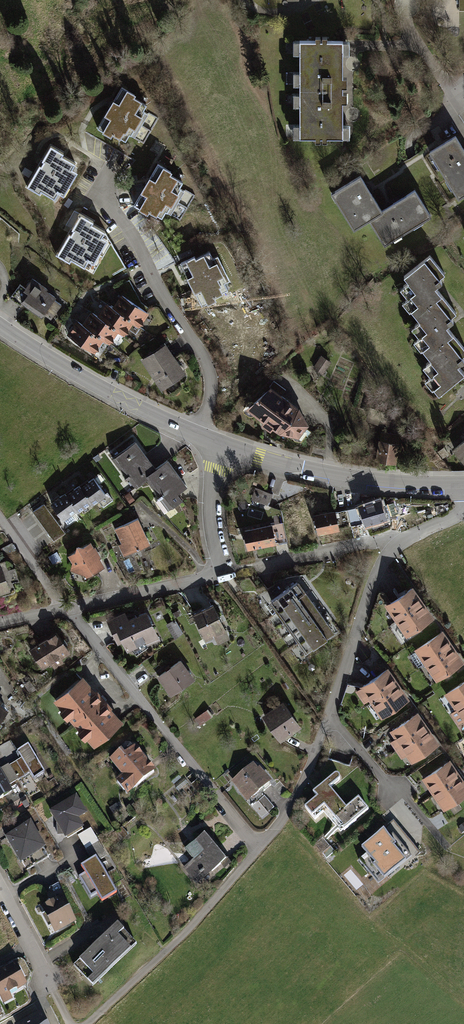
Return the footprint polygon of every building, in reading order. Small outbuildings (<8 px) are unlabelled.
[(299,41),(299,89),(342,89),(342,64),(342,40),(299,41)] [(137,95),(124,88),(114,106),(101,129),(112,135),(114,133),(127,140),(131,134),(137,137),(150,114),(145,111),(148,105),(135,98),(137,95)] [(342,115),(342,89),(299,89),(300,137),(343,137),(342,115)] [(430,150),(459,198),(463,195),(463,147),(456,134),(447,140),(430,150)] [(64,154),(51,146),(43,160),(41,164),(39,167),(28,187),(40,194),(42,191),(56,199),(59,193),(64,196),(78,172),(73,170),(76,164),(65,158),(64,157),(63,157),(64,154)] [(173,171),(160,163),(149,182),(136,204),(149,211),(150,208),(164,216),(168,210),(173,213),(186,190),(181,187),(184,181),(171,174),(173,171)] [(360,174),(332,191),(355,228),(371,217),(383,210),(372,193),(371,191),(370,189),(360,174)] [(389,206),(383,210),(371,217),(387,242),(431,214),(415,189),(392,204),(390,205),(389,206)] [(69,208),(73,201),(68,198),(64,205),(69,208)] [(91,224),(92,221),(80,215),(70,232),(69,234),(56,256),(69,263),(70,260),(84,268),(88,261),(93,264),(107,240),(102,237),(105,232),(91,224)] [(196,255),(183,261),(191,278),(204,304),(217,298),(215,295),(230,288),(226,281),(232,278),(220,254),(214,257),(212,251),(198,258),(196,255)] [(425,260),(404,277),(416,292),(411,296),(418,305),(411,311),(416,317),(436,300),(441,296),(435,288),(443,282),(425,260)] [(60,294),(34,277),(27,288),(20,284),(12,297),(22,304),(20,307),(41,321),(44,316),(55,323),(68,303),(58,296),(60,294)] [(122,295),(115,307),(127,314),(126,316),(135,322),(141,326),(150,312),(122,295)] [(423,350),(427,356),(448,339),(453,335),(446,327),(454,321),(436,300),(416,317),(428,331),(423,335),(430,344),(423,350)] [(108,303),(100,315),(112,323),(111,325),(121,331),(127,335),(135,322),(126,316),(127,314),(115,307),(108,303)] [(93,311),(86,323),(98,331),(97,333),(105,338),(113,343),(121,331),(111,325),(112,323),(100,315),(93,311)] [(86,323),(79,318),(69,334),(97,351),(105,338),(97,333),(98,331),(86,323)] [(451,385),(463,375),(463,374),(458,366),(463,361),(463,359),(448,339),(427,356),(439,370),(433,374),(441,383),(434,389),(439,395),(446,390),(451,385)] [(166,343),(141,359),(162,391),(186,375),(166,343)] [(315,367),(325,373),(332,361),(322,355),(315,367)] [(270,388),(246,411),(263,424),(261,427),(270,434),(273,431),(280,436),(300,440),(308,426),(298,408),(270,388)] [(401,438),(380,435),(376,464),(397,467),(401,438)] [(452,452),(463,466),(463,442),(452,452)] [(136,444),(113,460),(135,490),(147,482),(149,480),(147,478),(157,471),(136,444)] [(149,480),(147,482),(169,512),(184,501),(179,494),(188,488),(169,462),(157,471),(147,478),(149,480)] [(106,496),(94,478),(81,487),(93,504),(93,505),(106,496)] [(93,504),(81,487),(80,486),(66,495),(78,511),(79,514),(93,504)] [(273,494),(256,488),(252,499),(269,505),(273,494)] [(78,511),(66,495),(65,494),(51,503),(63,521),(78,511)] [(380,501),(359,508),(366,526),(386,519),(380,501)] [(387,517),(398,514),(395,501),(384,504),(387,517)] [(44,504),(32,513),(52,540),(64,532),(44,504)] [(335,512),(314,517),(318,535),(339,531),(335,512)] [(138,520),(115,531),(121,545),(118,546),(123,557),(150,545),(138,520)] [(273,526),(244,532),(248,551),(277,545),(273,526)] [(70,572),(85,576),(87,579),(105,568),(91,543),(82,548),(77,548),(75,553),(68,557),(72,564),(70,572)] [(61,559),(57,551),(48,556),(53,564),(61,559)] [(10,592),(1,567),(0,567),(0,596),(10,592)] [(286,592),(272,601),(308,652),(337,631),(331,622),(324,612),(316,602),(309,592),(301,581),(286,592)] [(413,587),(385,605),(405,635),(433,617),(428,610),(417,594),(413,587)] [(212,604),(192,614),(205,640),(213,636),(218,645),(230,639),(212,604)] [(125,611),(105,620),(118,648),(124,646),(128,654),(160,639),(147,611),(128,619),(125,611)] [(176,637),(184,633),(178,620),(169,625),(176,637)] [(415,648),(436,680),(463,662),(463,661),(459,653),(449,638),(443,629),(415,648)] [(48,637),(31,648),(44,668),(53,662),(57,668),(65,662),(63,658),(72,651),(58,630),(56,632),(54,630),(46,635),(48,637)] [(180,660),(155,677),(169,697),(193,679),(180,660)] [(388,667),(360,685),(361,686),(356,690),(364,702),(369,699),(381,718),(409,700),(403,690),(394,676),(388,667)] [(85,676),(57,701),(63,709),(60,712),(68,721),(71,718),(81,730),(78,734),(85,742),(89,738),(96,747),(125,722),(85,676)] [(445,693),(463,722),(463,680),(445,693)] [(11,708),(4,703),(6,701),(0,696),(0,722),(11,708)] [(301,729),(283,702),(262,716),(280,743),(301,729)] [(419,712),(389,731),(394,739),(390,742),(401,758),(405,755),(411,764),(440,745),(433,734),(424,720),(419,712)] [(29,748),(18,754),(22,760),(10,767),(18,781),(31,773),(35,781),(45,776),(29,748)] [(156,774),(136,749),(125,757),(122,753),(111,762),(124,777),(116,783),(128,797),(156,774)] [(450,760),(421,779),(442,812),(463,798),(463,781),(455,767),(450,760)] [(0,771),(0,772),(8,786),(18,781),(10,767),(9,765),(0,771)] [(254,767),(232,784),(248,803),(272,784),(260,770),(258,772),(254,767)] [(13,794),(8,786),(0,772),(0,801),(13,794)] [(334,776),(313,794),(317,798),(304,809),(314,820),(323,813),(341,834),(368,811),(359,800),(346,810),(330,789),(339,781),(340,780),(340,779),(340,778),(339,777),(337,776),(336,776),(334,776)] [(274,807),(264,797),(253,807),(262,817),(274,807)] [(87,816),(76,799),(51,815),(67,841),(84,831),(78,821),(87,816)] [(420,853),(392,821),(354,854),(379,882),(402,863),(405,866),(420,853)] [(31,824),(5,839),(20,863),(23,861),(27,869),(47,858),(43,851),(46,849),(31,824)] [(91,831),(78,838),(94,864),(96,862),(98,865),(108,858),(91,831)] [(208,834),(186,853),(194,863),(186,869),(199,885),(229,860),(208,834)] [(94,864),(82,870),(84,875),(79,878),(91,898),(96,895),(102,905),(116,898),(98,865),(96,862),(94,864)] [(63,896),(40,907),(54,935),(76,924),(63,896)] [(139,942),(121,923),(77,964),(94,983),(139,942)] [(0,974),(0,999),(4,1006),(14,1001),(9,992),(25,984),(16,966),(0,974)] [(15,1023),(48,1023),(41,1010),(15,1023)]
